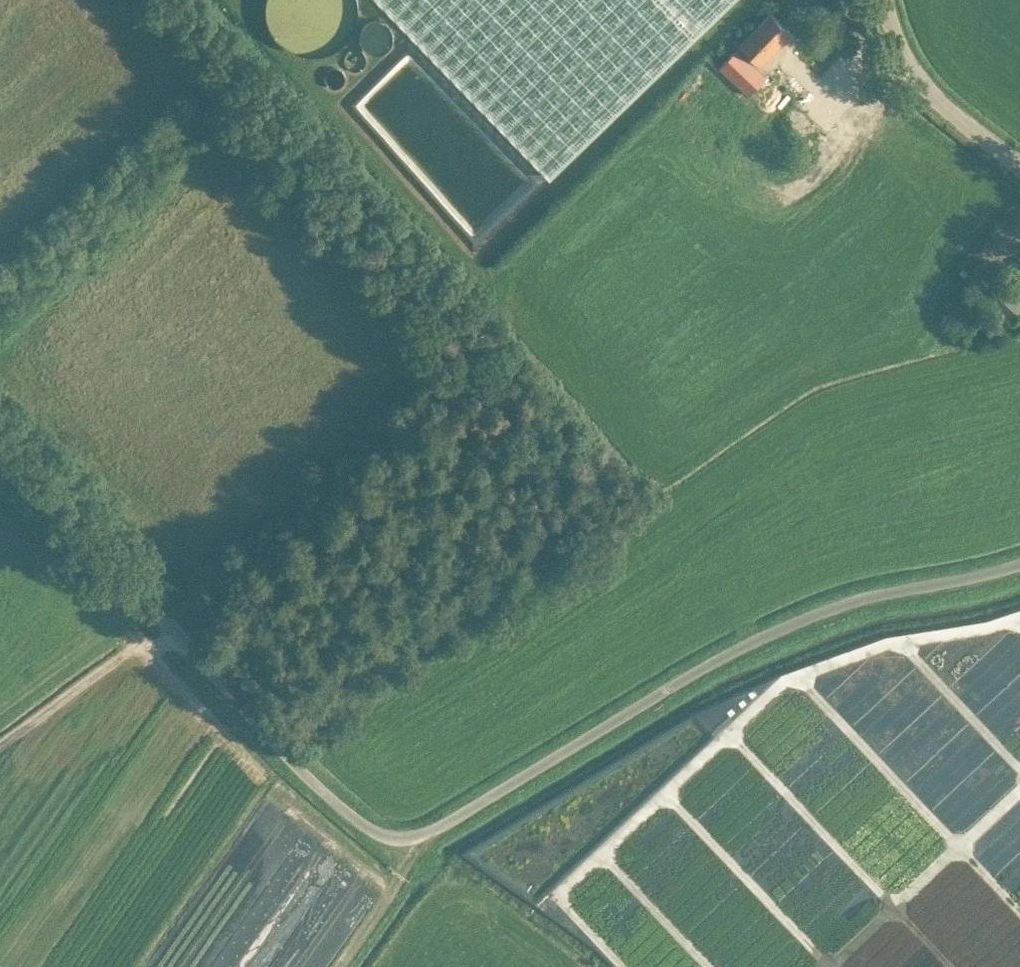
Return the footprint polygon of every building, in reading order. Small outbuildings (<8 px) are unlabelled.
[(550,176),(722,10),(732,0),(381,0),(550,176)] [(740,45),(761,65),(792,32),(772,13),(740,45)] [(767,76),(738,48),(720,66),(750,94),(767,76)] [(719,72),(697,95),(711,109),(726,123),(715,135),(728,147),(739,136),(737,134),(739,132),(759,111),(733,86),(719,72)] [(1012,249),(993,259),(997,267),(1016,257),(1012,249)] [(950,330),(963,341),(967,337),(993,307),(1012,324),(1013,322),(1019,315),(1019,297),(988,269),(972,287),(981,295),(954,326),(950,330)]
